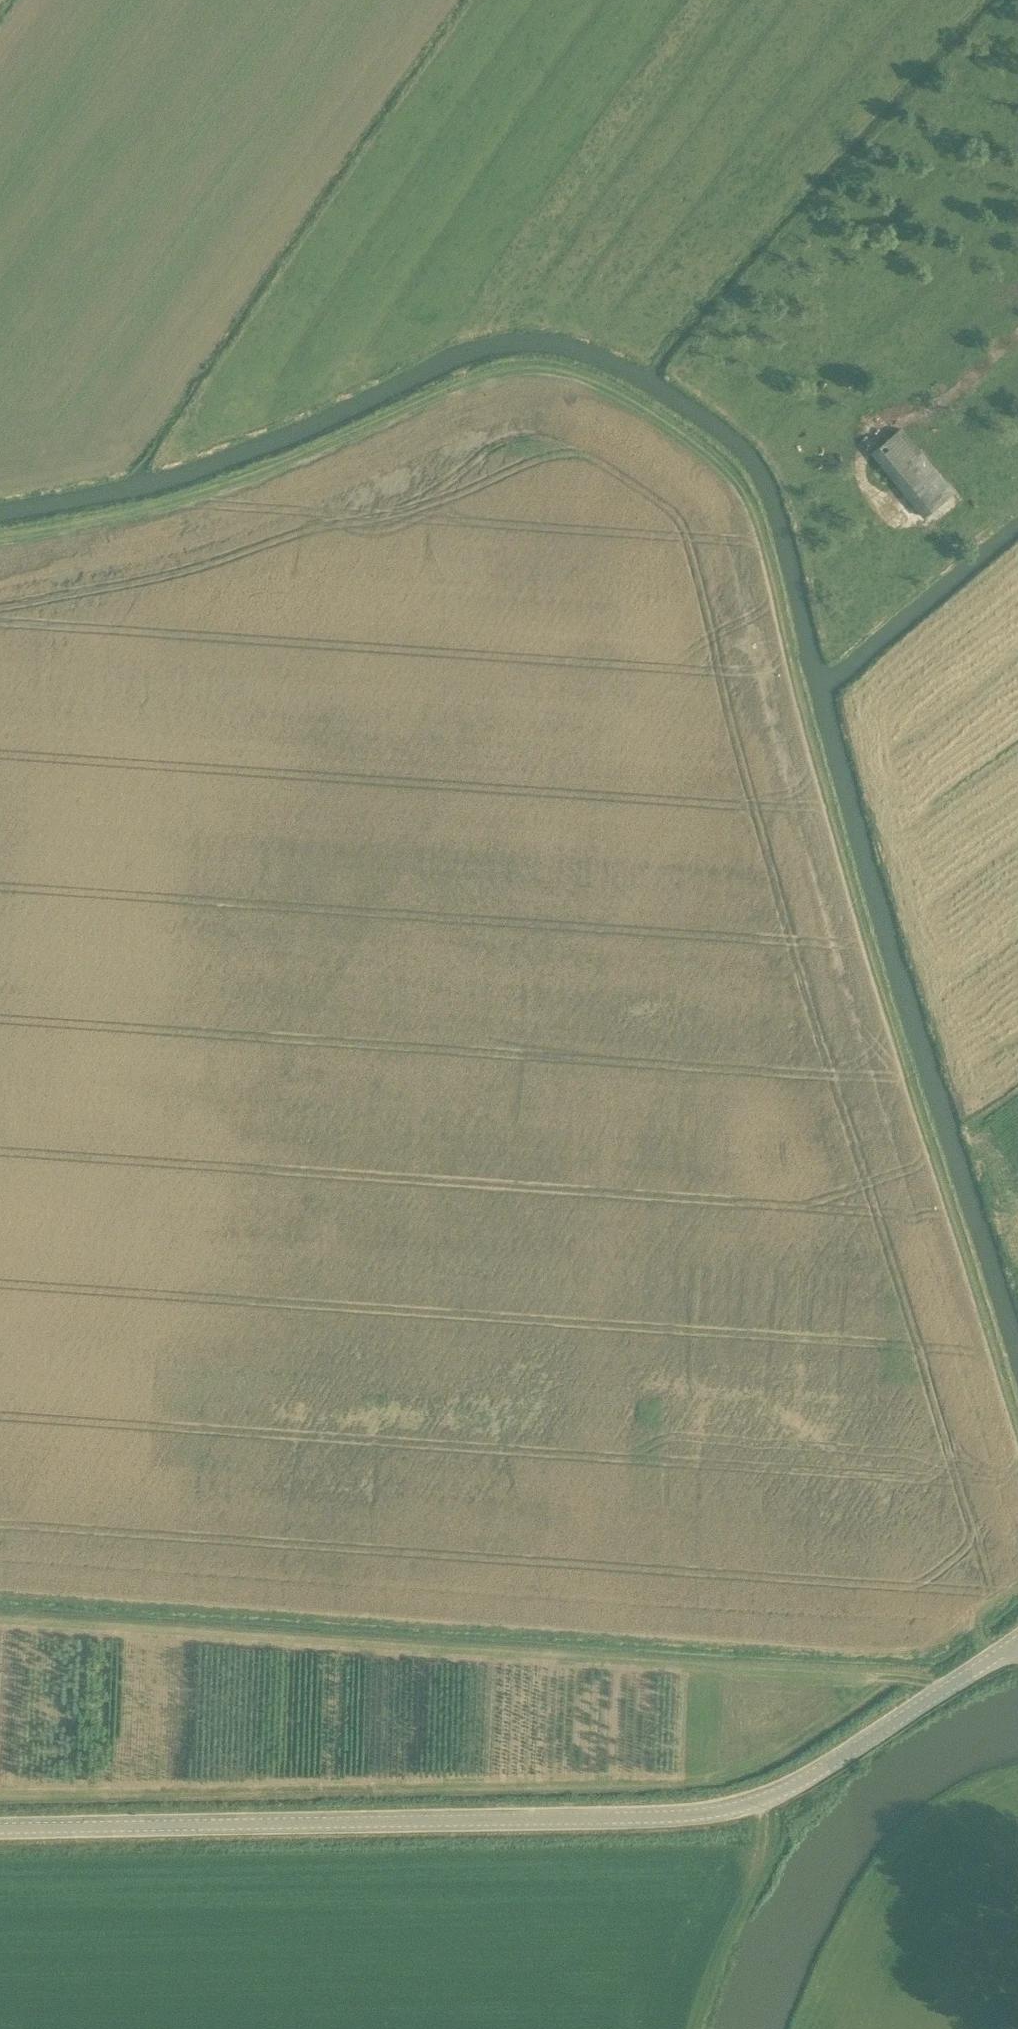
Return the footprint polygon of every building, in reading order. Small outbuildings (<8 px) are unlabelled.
[(922,517),(954,492),(900,427),(869,454),(922,517)]
